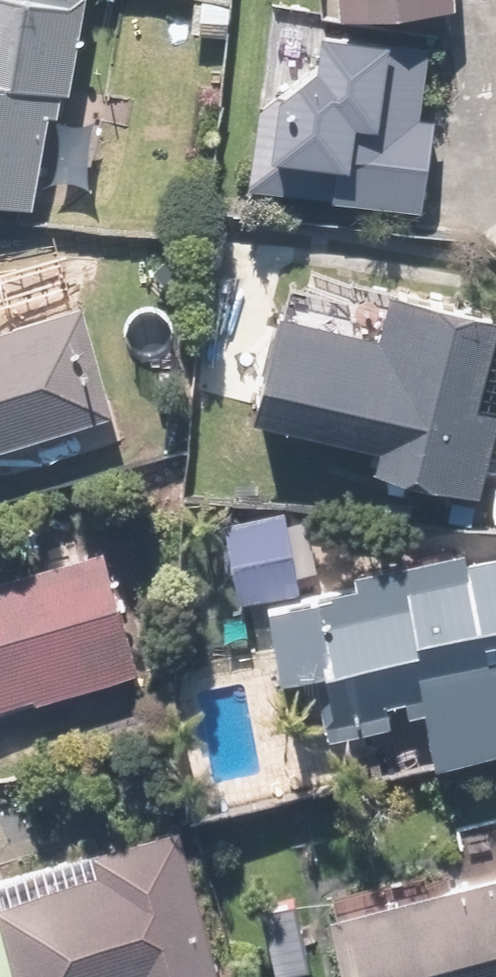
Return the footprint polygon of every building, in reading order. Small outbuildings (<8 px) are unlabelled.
[(49,177),(92,181),(99,115),(68,112),(70,91),(80,92),(88,0),(0,0),(0,196),(47,200),(49,177)] [(428,112),(433,38),(334,23),(332,56),(330,57),(327,58),(325,59),(322,60),(320,62),(317,63),(315,64),(313,66),(310,68),(308,69),(306,71),(304,73),(302,75),(300,77),(298,79),(296,81),(294,84),(292,86),(291,88),(267,87),(260,190),(434,201),(439,113),(428,112)] [(298,301),(274,402),(390,429),(384,458),(488,482),(495,447),(495,309),(394,285),(385,321),(298,301)] [(0,322),(0,454),(4,468),(132,431),(93,296),(0,322)] [(296,503),(235,512),(247,596),(308,587),(296,503)] [(436,751),(495,740),(495,538),(331,566),(334,586),(285,594),(296,660),(340,652),(350,710),(427,697),(436,751)] [(0,577),(0,713),(139,675),(103,547),(0,577)] [(0,917),(0,976),(3,976),(28,970),(30,976),(233,976),(219,928),(237,923),(207,817),(2,875),(13,914),(0,917)] [(345,903),(363,976),(495,976),(495,867),(345,903)]
